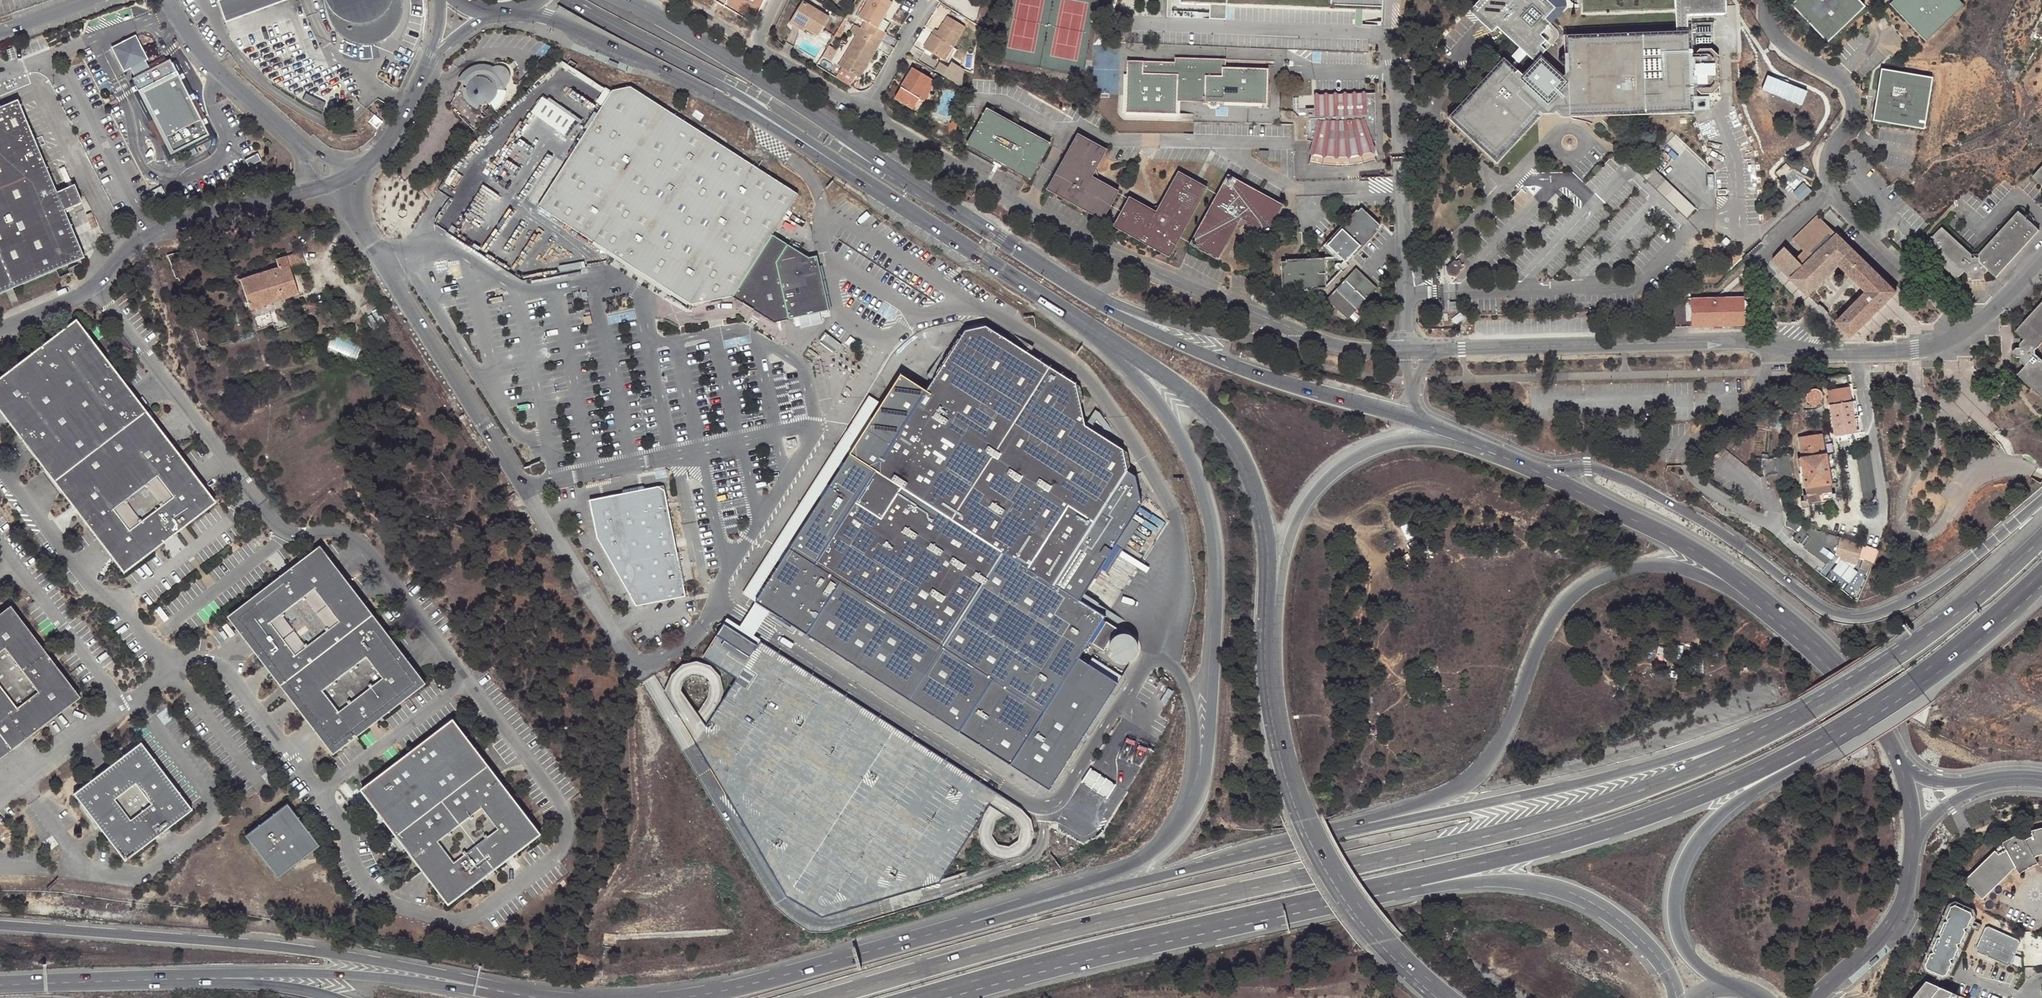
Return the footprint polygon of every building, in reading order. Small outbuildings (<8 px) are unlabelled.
[(230,22),(289,0),(221,0),(230,22)] [(329,20),(335,30),(344,38),(355,42),(365,44),(380,40),(392,31),(398,21),(401,10),(401,0),(324,0),(329,20)] [(864,23),(869,26),(865,33),(881,42),(885,34),(876,29),(891,4),(885,0),(868,0),(866,4),(857,19),(864,23)] [(1182,5),(1211,5),(1218,6),(1218,17),(1228,17),(1228,6),(1383,10),(1383,0),(1182,0),(1182,5)] [(1468,11),(1491,33),(1496,27),(1533,62),(1522,75),(1516,70),(1514,72),(1502,62),(1451,118),(1496,160),(1540,112),(1555,111),(1560,115),(1690,110),(1689,94),(1692,94),(1692,89),(1695,88),(1701,94),(1712,93),(1719,84),(1718,56),(1710,48),(1698,49),(1694,54),(1691,55),(1690,49),(1687,49),(1685,16),(1725,14),(1724,0),(1581,0),(1581,15),(1675,11),(1676,34),(1566,39),(1567,53),(1563,53),(1565,74),(1563,77),(1540,56),(1545,51),(1540,46),(1545,41),(1540,35),(1549,24),(1545,19),(1554,8),(1546,0),(1479,0),(1468,11)] [(1857,0),(1794,0),(1789,5),(1826,43),(1863,6),(1857,0)] [(1959,0),(1892,0),(1889,3),(1926,39),(1962,3),(1959,0)] [(802,4),(791,21),(805,29),(818,37),(828,19),(802,4)] [(1218,17),(1218,6),(1211,5),(1210,20),(1228,20),(1228,17),(1218,17)] [(960,36),(959,36),(952,31),(957,24),(944,16),(938,24),(942,26),(935,38),(931,35),(922,50),(940,61),(949,47),(952,49),(960,36)] [(1882,26),(1887,24),(1883,17),(1879,19),(1882,26)] [(803,33),(805,29),(791,21),(789,25),(803,33)] [(865,33),(869,26),(864,23),(860,30),(865,33)] [(964,28),(957,24),(952,31),(959,36),(964,28)] [(859,80),(881,42),(865,33),(860,30),(855,27),(850,35),(856,38),(838,68),(844,72),(855,78),(859,80)] [(146,59),(135,37),(113,48),(124,70),(146,59)] [(940,61),(944,63),(952,49),(949,47),(940,61)] [(1261,105),(1261,103),(1267,103),(1268,68),(1226,68),(1222,67),(1222,59),(1178,58),(1178,62),(1175,62),(1126,61),(1126,74),(1124,74),(1123,112),(1126,115),(1176,117),(1179,114),(1179,101),(1224,102),(1224,104),(1261,105)] [(1271,66),(1271,59),(1227,58),(1227,65),(1271,66)] [(1927,128),(1936,76),(1883,67),(1875,119),(1927,128)] [(176,72),(209,138),(214,136),(180,69),(176,72)] [(176,72),(137,91),(171,158),(188,149),(192,157),(199,154),(194,146),(209,138),(176,72)] [(849,88),(855,78),(844,72),(838,82),(849,88)] [(892,103),(910,114),(928,84),(909,73),(892,103)] [(473,77),(468,83),(467,90),(468,96),(471,100),(476,103),(483,104),(489,103),(493,100),(497,93),(498,87),(495,80),(489,75),(480,74),(473,77)] [(932,87),(928,84),(910,114),(914,117),(932,87)] [(538,207),(583,235),(594,242),(626,263),(673,292),(688,302),(691,304),(733,295),(774,321),(829,308),(817,255),(808,257),(772,233),(796,193),(629,87),(611,91),(601,107),(565,164),(538,207)] [(595,103),(601,107),(610,92),(604,89),(595,103)] [(1312,96),(1314,109),(1316,118),(1305,119),(1305,141),(1315,144),(1312,151),(1319,153),(1326,154),(1332,155),(1339,155),(1345,155),(1352,154),(1358,153),(1365,151),(1371,150),(1369,144),(1376,141),(1375,99),(1358,100),(1358,94),(1312,96)] [(574,121),(540,98),(530,113),(563,136),(574,121)] [(1,288),(7,286),(80,256),(15,99),(0,105),(0,289),(1,288)] [(1305,119),(1316,118),(1314,109),(1304,110),(1305,119)] [(1050,144),(987,110),(967,146),(1030,181),(1050,144)] [(373,115),(368,121),(376,127),(381,121),(373,115)] [(950,121),(949,131),(956,132),(958,117),(954,116),(953,121),(950,121)] [(1830,128),(1831,130),(1838,125),(1839,124),(1841,122),(1837,119),(1830,128)] [(1106,151),(1078,135),(1048,191),(1103,220),(1119,192),(1092,178),(1106,151)] [(1311,156),(1312,151),(1315,144),(1305,141),(1306,153),(1308,153),(1311,156)] [(1319,153),(1312,151),(1311,156),(1308,164),(1312,165),(1319,166),(1326,167),(1333,167),(1340,168),(1347,167),(1354,166),(1361,165),(1368,163),(1375,161),(1372,154),(1371,150),(1365,151),(1358,153),(1352,154),(1345,155),(1339,155),(1332,155),(1326,154),(1319,153)] [(1644,160),(1634,151),(1626,160),(1657,189),(1665,180),(1644,160)] [(2032,175),(2041,185),(2041,164),(2032,175)] [(1169,256),(1206,188),(1179,173),(1157,213),(1131,199),(1115,227),(1169,256)] [(1800,177),(1791,173),(1789,179),(1798,182),(1800,177)] [(1268,235),(1283,207),(1229,177),(1191,245),(1219,260),(1242,220),(1268,235)] [(160,187),(149,193),(156,205),(167,200),(160,187)] [(1379,226),(1361,208),(1325,244),(1344,262),(1379,226)] [(1970,253),(1942,226),(1922,248),(1957,279),(1965,271),(1969,275),(1969,280),(1986,278),(1986,273),(1989,269),(1997,276),(2040,229),(2019,210),(1979,254),(1970,253)] [(1837,324),(1852,339),(1897,294),(1818,215),(1805,229),(1825,249),(1824,250),(1840,266),(1839,266),(1867,294),(1837,324)] [(1822,283),(1839,266),(1840,266),(1824,250),(1825,249),(1805,229),(1793,240),(1805,252),(1798,259),(1822,283)] [(1822,283),(1798,259),(1785,247),(1772,260),(1773,261),(1809,297),(1822,283)] [(240,280),(250,308),(282,299),(298,294),(291,272),(306,268),(301,253),(287,257),(281,259),(277,260),(279,268),(273,270),(240,280)] [(1324,285),(1323,259),(1280,260),(1280,286),(1324,285)] [(1458,265),(1452,263),(1448,268),(1450,274),(1456,275),(1459,270),(1458,265)] [(1375,289),(1355,268),(1324,300),(1344,320),(1375,289)] [(1,288),(4,296),(10,293),(7,286),(1,288)] [(1691,289),(1691,299),(1701,299),(1700,289),(1691,289)] [(1744,326),(1743,297),(1701,299),(1691,299),(1692,327),(1744,326)] [(2014,333),(2023,341),(2018,346),(2018,349),(2015,350),(2012,352),(2012,354),(2013,356),(2013,358),(2015,359),(2020,360),(2019,364),(2024,368),(2016,378),(2041,401),(2041,364),(2035,357),(2035,352),(2041,344),(2041,303),(2014,333)] [(1467,316),(1463,311),(1451,321),(1455,326),(1467,316)] [(384,324),(377,312),(372,316),(379,327),(384,324)] [(377,329),(370,317),(364,321),(371,332),(377,329)] [(216,503),(77,321),(0,380),(0,410),(125,574),(216,503)] [(768,611),(1049,789),(1117,682),(1078,658),(1088,641),(1103,651),(1105,648),(1108,650),(1108,646),(1109,643),(1111,640),(1112,637),(1114,636),(1113,635),(1117,629),(1103,620),(1105,616),(1080,600),(1099,569),(1104,561),(1105,560),(1110,552),(1111,551),(1116,543),(1117,542),(1132,518),(1141,503),(1135,475),(1127,470),(1130,465),(1127,451),(1085,425),(1080,404),(1083,400),(1080,387),(986,326),(965,331),(925,391),(901,375),(872,419),(871,421),(860,414),(843,440),(854,447),(849,455),(844,463),(840,470),(829,486),(821,498),(792,544),(780,564),(765,587),(764,589),(776,598),(768,611)] [(825,332),(818,341),(834,353),(841,345),(825,332)] [(1806,400),(1808,403),(1808,405),(1818,405),(1820,399),(1821,395),(1820,392),(1817,389),(1814,388),(1812,388),(1808,389),(1806,392),(1804,395),(1805,399),(1806,400)] [(1828,392),(1826,406),(1829,405),(1834,437),(1855,433),(1847,389),(1828,392)] [(871,421),(872,419),(869,417),(878,402),(868,396),(742,594),(768,611),(776,598),(764,589),(765,587),(762,586),(777,562),(780,564),(792,544),(790,542),(819,496),(821,498),(829,486),(826,484),(837,468),(840,470),(844,463),(841,462),(846,453),(849,455),(854,447),(843,440),(860,414),(871,421)] [(1816,418),(1823,416),(1820,408),(1813,411),(1816,418)] [(1803,411),(1803,419),(1816,418),(1813,411),(1803,411)] [(1829,500),(1824,454),(1823,454),(1820,435),(1797,438),(1799,454),(1795,455),(1796,460),(1799,460),(1804,499),(1798,500),(1799,507),(1805,506),(1805,503),(1829,500)] [(797,446),(796,439),(787,441),(788,448),(797,446)] [(1788,461),(1787,461),(1789,454),(1774,457),(1760,460),(1761,462),(1763,476),(1767,475),(1767,476),(1769,486),(1771,486),(1776,499),(1782,496),(1777,485),(1782,484),(1781,479),(1791,477),(1788,461)] [(1723,472),(1718,477),(1723,481),(1727,476),(1728,476),(1723,472)] [(1792,484),(1791,477),(1781,479),(1782,484),(1782,486),(1792,484)] [(685,597),(662,485),(589,501),(596,537),(635,607),(685,597)] [(1138,522),(1132,518),(1117,542),(1123,546),(1138,522)] [(1785,519),(1784,525),(1791,528),(1796,531),(1791,538),(1825,564),(1828,561),(1833,554),(1834,553),(1839,559),(1855,563),(1857,558),(1867,561),(1865,567),(1869,569),(1875,549),(1800,526),(1796,519),(1785,519)] [(1121,546),(1116,543),(1111,551),(1116,555),(1121,546)] [(427,685),(322,548),(230,618),(336,756),(427,685)] [(1116,556),(1110,552),(1105,560),(1110,564),(1116,556)] [(1109,565),(1104,561),(1099,569),(1104,573),(1109,565)] [(11,605),(0,614),(0,758),(81,697),(11,605)] [(749,657),(757,645),(723,624),(716,635),(725,641),(727,639),(736,645),(734,647),(749,657)] [(1116,635),(1114,636),(1112,637),(1111,640),(1109,643),(1108,646),(1108,650),(1110,653),(1111,655),(1112,657),(1114,659),(1116,661),(1120,662),(1122,662),(1125,662),(1127,661),(1129,661),(1132,658),(1134,656),(1136,654),(1136,652),(1137,650),(1137,646),(1137,644),(1136,641),(1133,638),(1131,636),(1127,634),(1124,634),(1121,634),(1118,634),(1116,635)] [(697,739),(695,744),(719,785),(786,900),(820,920),(895,897),(939,883),(992,799),(997,793),(760,642),(757,646),(757,645),(749,657),(734,647),(736,645),(727,639),(725,641),(716,635),(702,658),(736,679),(697,739)] [(542,836),(455,722),(363,791),(451,906),(542,836)] [(1141,768),(1155,746),(1140,740),(1127,735),(1118,758),(1129,763),(1141,768)] [(194,810),(142,744),(76,795),(127,862),(194,810)] [(1091,769),(1081,785),(1093,794),(1106,802),(1116,786),(1103,777),(1091,769)] [(320,847),(288,804),(246,837),(278,879),(320,847)] [(2024,832),(2025,834),(2023,835),(2021,833),(2003,843),(2004,846),(2002,847),(2000,846),(1965,881),(1983,899),(2014,869),(2017,868),(2020,873),(2038,863),(2035,857),(2041,855),(2041,828),(2024,832)] [(1956,901),(1955,904),(1962,907),(1970,910),(1975,913),(1970,926),(1965,929),(1966,934),(1962,943),(1959,944),(1960,949),(1955,959),(1951,960),(1953,964),(1947,976),(1927,968),(1926,972),(1944,980),(1950,978),(1979,915),(1976,909),(1956,901)] [(1955,904),(1952,906),(1947,917),(1948,921),(1944,922),(1940,932),(1942,936),(1938,938),(1934,947),(1935,952),(1930,953),(1926,964),(1927,968),(1947,976),(1953,964),(1951,960),(1955,959),(1960,949),(1959,944),(1962,943),(1966,934),(1965,929),(1970,926),(1975,913),(1970,910),(1962,907),(1955,904)] [(1986,928),(1977,948),(1978,953),(2008,966),(2011,965),(2020,945),(2019,941),(1990,927),(1986,928)] [(1951,996),(1955,997),(1959,997),(1960,996),(1938,986),(1934,984),(1927,981),(1913,997),(1950,997),(1951,996)]
